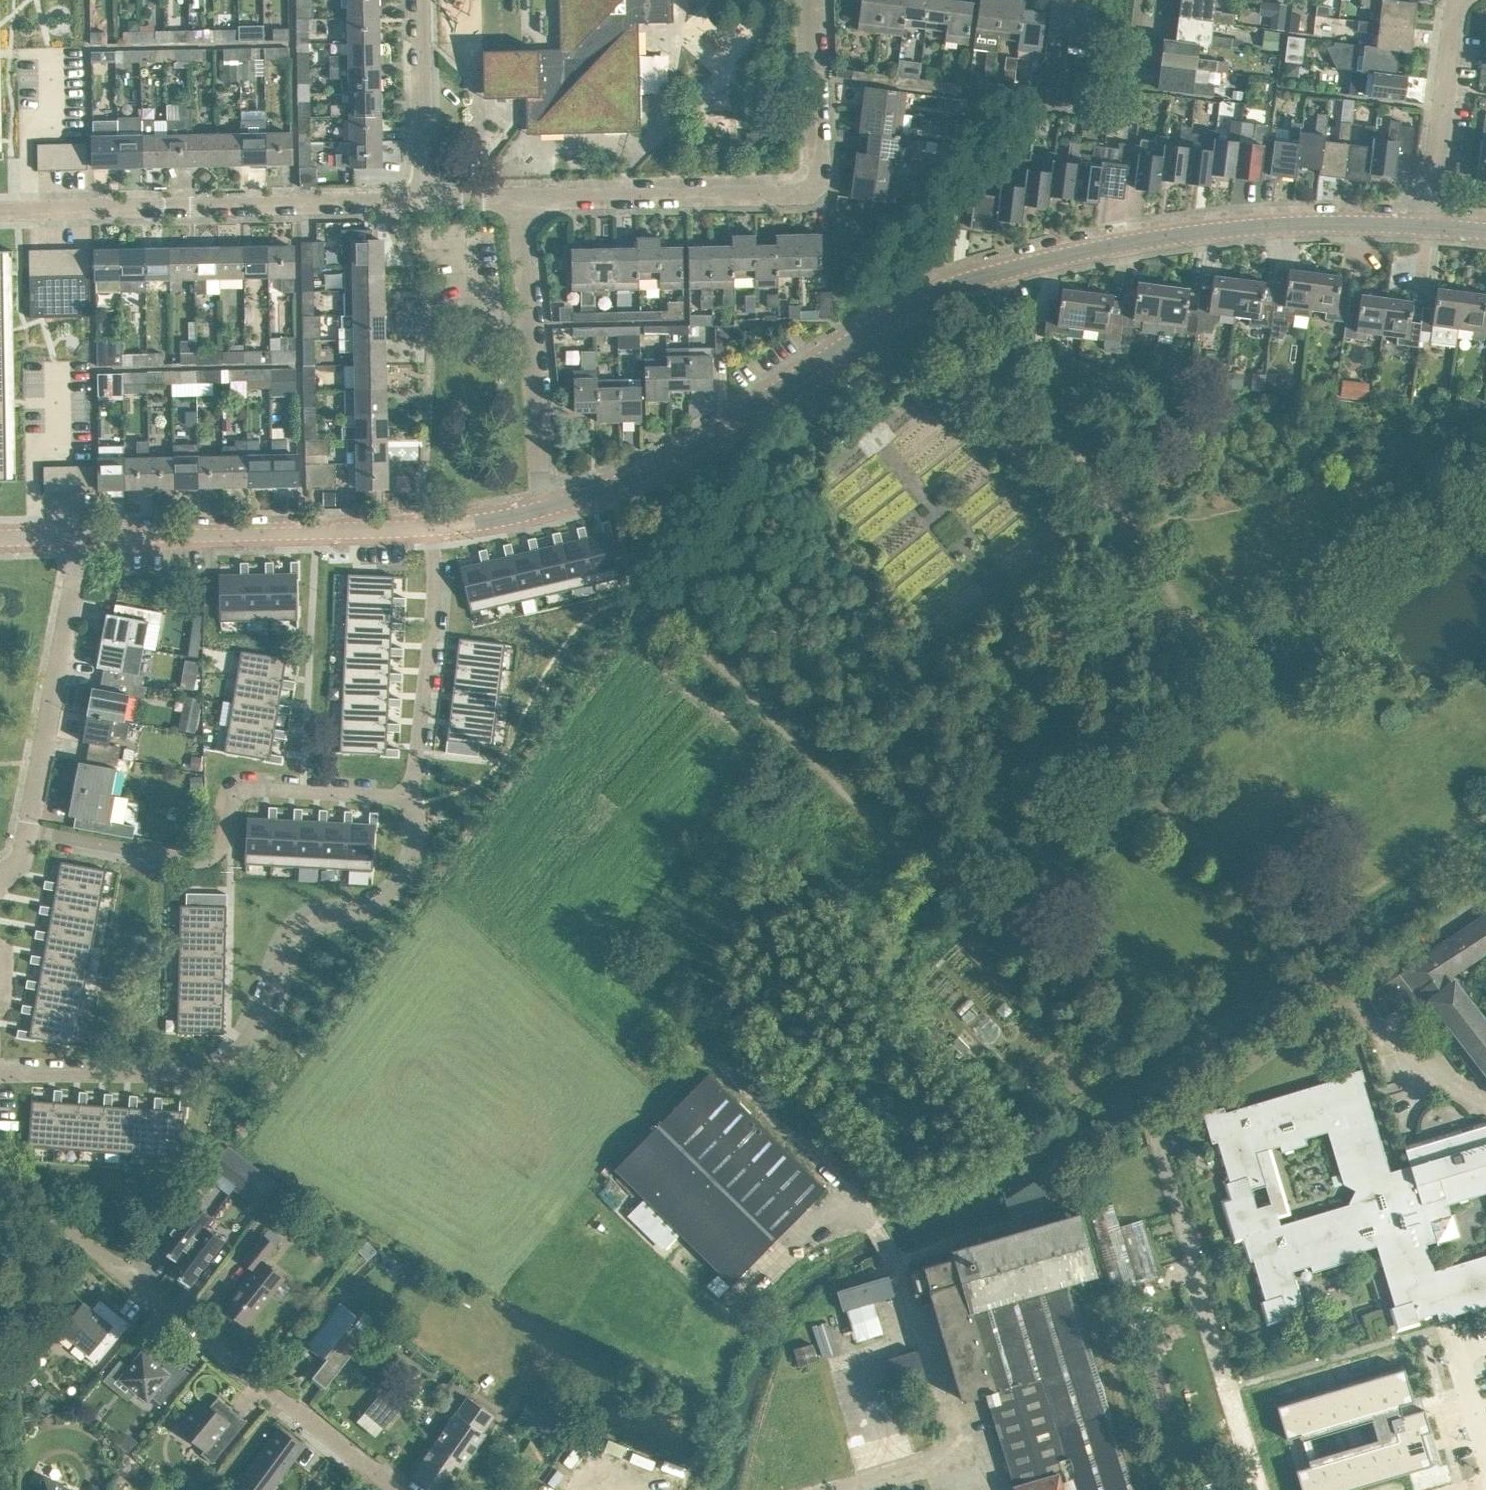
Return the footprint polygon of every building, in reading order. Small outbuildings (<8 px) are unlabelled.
[(297,20),(308,20),(308,18),(314,18),(313,0),(297,0),(297,20)] [(378,0),(342,0),(342,8),(349,7),(349,20),(378,19),(378,0)] [(639,30),(638,30),(638,23),(674,22),(673,0),(559,0),(561,51),(561,58),(539,58),(539,50),(483,51),(484,87),(496,86),(496,98),(526,98),(526,86),(556,85),(556,103),(538,122),(539,134),(629,132),(629,120),(640,120),(639,30)] [(883,0),(861,0),(858,29),(879,32),(883,0)] [(906,0),(883,0),(879,32),(902,35),(906,0)] [(928,0),(906,0),(902,35),(903,35),(904,26),(925,28),(928,0)] [(951,0),(928,0),(925,28),(946,31),(944,41),(946,41),(951,0)] [(973,3),(951,0),(946,41),(968,44),(973,3)] [(1002,0),(980,0),(973,48),(987,50),(985,65),(994,66),(997,38),(1002,0)] [(1025,0),(1002,0),(997,38),(1017,41),(1016,51),(1018,51),(1025,0)] [(1046,12),(1024,10),(1025,0),(1018,51),(1040,54),(1046,12)] [(1074,0),(1052,0),(1047,35),(1068,38),(1067,46),(1068,46),(1074,0)] [(1096,9),(1074,6),(1075,0),(1074,0),(1068,46),(1067,52),(1079,54),(1080,48),(1091,49),(1096,9)] [(1179,17),(1212,21),(1234,24),(1235,13),(1214,11),(1215,0),(1181,0),(1179,17)] [(1416,3),(1393,0),(1361,0),(1360,8),(1381,11),(1379,24),(1413,29),(1416,3)] [(1270,16),(1284,18),(1286,4),(1272,2),(1270,16)] [(1316,5),(1314,16),(1326,18),(1328,7),(1316,5)] [(1176,41),(1198,44),(1231,48),(1232,38),(1211,35),(1212,21),(1179,17),(1176,41)] [(379,44),(378,19),(349,20),(349,44),(379,44)] [(309,45),(308,20),(297,20),(297,45),(309,45)] [(1410,52),(1413,29),(1379,24),(1358,22),(1357,32),(1378,35),(1376,48),(1376,50),(1398,51),(1410,52)] [(265,40),(264,25),(239,25),(239,29),(239,40),(265,40)] [(289,39),(289,28),(273,29),(273,40),(289,39)] [(239,40),(239,29),(223,29),(214,30),(214,41),(223,40),(239,40)] [(189,42),(189,30),(165,31),(165,42),(189,42)] [(214,41),(214,30),(205,30),(189,30),(189,42),(214,41)] [(165,42),(165,31),(140,32),(140,43),(165,42)] [(1267,31),(1264,49),(1280,51),(1282,33),(1267,31)] [(107,43),(107,32),(91,32),(91,43),(107,43)] [(140,43),(140,32),(124,32),(124,43),(140,43)] [(1164,39),(1161,64),(1195,69),(1209,70),(1215,71),(1227,72),(1228,63),(1217,61),(1196,59),(1198,44),(1176,41),(1164,39)] [(1395,74),(1398,51),(1376,50),(1376,48),(1335,43),(1335,45),(1328,48),(1336,68),(1353,70),(1361,71),(1395,74)] [(379,67),(379,44),(349,44),(350,55),(330,55),(331,68),(379,67)] [(309,69),(309,53),(309,45),(297,45),(298,69),(309,69)] [(290,58),(290,47),(263,48),(264,59),(290,58)] [(240,59),(240,48),(224,49),(224,60),(240,59)] [(264,59),(263,48),(240,48),(240,59),(264,59)] [(190,61),(190,49),(165,50),(166,61),(190,61)] [(206,60),(206,49),(190,49),(190,61),(206,60)] [(141,61),(141,50),(117,51),(117,62),(141,61)] [(166,61),(165,50),(141,50),(141,61),(166,61)] [(117,62),(117,51),(91,51),(91,63),(117,62)] [(1068,54),(1057,53),(1055,65),(1066,67),(1068,54)] [(1018,58),(1007,56),(1005,69),(1016,70),(1018,58)] [(1286,62),(1284,75),(1297,77),(1298,64),(1286,62)] [(254,63),(242,63),(242,77),(255,77),(255,76),(254,63)] [(1161,64),(1158,89),(1178,91),(1213,95),(1214,86),(1193,83),(1195,69),(1161,64)] [(380,92),(379,67),(331,68),(331,78),(342,78),(343,93),(350,93),(380,92)] [(310,93),(309,69),(298,69),(298,94),(310,93)] [(873,81),(874,72),(853,69),(852,79),(873,81)] [(1404,101),(1407,76),(1395,74),(1361,71),(1353,70),(1350,94),(1404,101)] [(1084,104),(1088,73),(1077,71),(1075,84),(1076,84),(1074,103),(1084,104)] [(895,84),(896,75),(874,72),(873,81),(895,84)] [(917,87),(918,78),(896,75),(895,84),(917,87)] [(939,90),(941,81),(918,78),(917,87),(939,90)] [(963,84),(941,81),(939,90),(962,93),(963,84)] [(526,86),(526,98),(527,122),(538,122),(556,103),(556,85),(526,86)] [(1036,98),(1037,88),(1014,85),(1012,95),(1036,98)] [(1038,85),(1037,88),(1036,98),(1061,101),(1063,88),(1038,85)] [(902,115),(905,92),(866,87),(863,110),(902,115)] [(1232,89),(1231,98),(1241,99),(1242,90),(1232,89)] [(380,117),(380,92),(350,93),(351,104),(331,105),(332,118),(351,117),(380,117)] [(310,118),(310,104),(310,93),(298,94),(299,118),(310,118)] [(967,99),(946,96),(945,108),(966,110),(967,99)] [(192,165),(192,135),(191,108),(182,108),(182,120),(167,120),(167,136),(168,165),(192,165)] [(900,135),(902,115),(863,110),(860,132),(870,133),(910,139),(910,137),(900,135)] [(1341,112),(1340,123),(1351,124),(1352,114),(1341,112)] [(1485,113),(1482,140),(1481,140),(1476,178),(1485,180),(1485,113)] [(925,117),(912,115),(911,126),(923,128),(925,117)] [(1324,142),(1327,116),(1316,115),(1313,135),(1300,134),(1297,166),(1320,169),(1324,142)] [(131,117),(118,117),(118,118),(118,137),(119,166),(144,166),(143,121),(143,117),(131,117)] [(381,142),(380,117),(351,117),(352,142),(381,142)] [(119,166),(118,137),(118,118),(93,119),(93,137),(94,167),(119,166)] [(311,143),(310,118),(299,118),(299,143),(311,143)] [(1410,156),(1414,127),(1400,125),(1401,121),(1389,119),(1387,142),(1374,140),(1375,128),(1374,128),(1367,181),(1369,181),(1370,172),(1394,175),(1397,155),(1410,156)] [(168,165),(167,136),(154,136),(154,120),(143,121),(144,166),(168,165)] [(1235,176),(1239,145),(1242,123),(1231,122),(1229,136),(1215,135),(1211,173),(1235,176)] [(1239,145),(1235,176),(1259,179),(1262,159),(1266,126),(1255,125),(1242,123),(1240,137),(1239,145)] [(1297,166),(1300,134),(1301,124),(1291,123),(1288,144),(1274,142),(1270,174),(1295,178),(1297,166)] [(1344,178),(1348,145),(1351,124),(1340,123),(1337,144),(1324,142),(1320,169),(1319,174),(1344,178)] [(1185,182),(1192,134),(1192,129),(1181,127),(1178,148),(1165,147),(1161,179),(1185,182)] [(1367,181),(1374,128),(1364,127),(1361,147),(1348,145),(1344,178),(1367,181)] [(1211,173),(1215,135),(1216,131),(1206,130),(1205,135),(1192,134),(1185,182),(1210,185),(1211,173)] [(292,162),(292,143),(291,133),(266,134),(266,163),(292,162)] [(907,160),(910,139),(870,133),(867,153),(858,152),(857,154),(907,160)] [(242,164),(241,134),(216,135),(216,164),(242,164)] [(266,163),(266,134),(241,134),(242,164),(266,163)] [(758,134),(746,134),(746,146),(758,146),(758,134)] [(216,164),(216,135),(192,135),(192,165),(216,164)] [(1160,191),(1161,179),(1165,147),(1167,136),(1156,135),(1155,141),(1141,139),(1134,188),(1160,191)] [(941,141),(939,152),(959,155),(966,144),(941,141)] [(381,166),(381,142),(352,142),(352,153),(336,154),(336,166),(381,166)] [(1072,198),(1078,143),(1070,142),(1067,164),(1053,162),(1050,195),(1072,198)] [(1123,198),(1130,144),(1119,142),(1116,163),(1103,161),(1105,146),(1102,146),(1095,205),(1097,205),(1099,195),(1123,198)] [(63,143),(52,144),(52,170),(63,170),(63,143)] [(76,143),(63,143),(63,170),(76,169),(76,143)] [(87,143),(76,143),(76,169),(88,169),(87,143)] [(311,167),(311,153),(311,143),(299,143),(300,167),(311,167)] [(1095,205),(1102,146),(1094,145),(1091,166),(1078,164),(1081,143),(1078,143),(1072,198),(1083,199),(1083,203),(1095,205)] [(52,144),(38,144),(38,170),(52,170),(52,144)] [(1050,195),(1053,162),(1054,153),(1044,152),(1041,173),(1028,171),(1028,167),(1026,167),(1020,221),(1022,222),(1024,204),(1048,207),(1050,195)] [(895,180),(898,161),(907,162),(907,160),(857,154),(855,176),(895,180)] [(929,161),(917,160),(915,172),(928,174),(929,161)] [(1020,221),(1026,167),(1017,166),(1014,187),(1001,185),(1003,176),(1000,175),(994,230),(996,230),(997,219),(1020,221)] [(994,230),(1000,175),(992,174),(989,195),(975,194),(963,192),(959,222),(971,223),(971,227),(994,230)] [(936,186),(895,180),(855,176),(852,197),(892,202),(894,192),(928,196),(936,186)] [(897,238),(883,227),(871,238),(886,252),(897,238)] [(383,267),(383,240),(372,240),(372,229),(341,229),(341,242),(345,242),(345,267),(383,267)] [(822,275),(821,234),(798,235),(798,275),(822,275)] [(755,287),(754,235),(732,236),(733,277),(734,277),(754,277),(754,287),(755,287)] [(755,235),(754,235),(755,287),(777,287),(776,235),(776,245),(756,245),(755,235)] [(798,275),(798,235),(776,235),(777,287),(778,286),(778,276),(798,275)] [(733,277),(732,236),(732,246),(710,246),(711,288),(724,287),(724,295),(723,295),(723,308),(734,307),(734,277),(733,277)] [(660,288),(659,237),(637,238),(638,289),(639,289),(638,279),(658,279),(659,288),(660,288)] [(683,288),(682,247),(660,247),(660,237),(659,237),(660,288),(683,288)] [(638,289),(637,238),(637,248),(615,248),(616,289),(638,289)] [(318,266),(317,241),(302,242),(302,267),(318,266)] [(294,276),(294,266),(294,246),(268,247),(269,276),(281,276),(282,293),(294,292),(294,276)] [(711,288),(710,246),(688,247),(689,288),(702,288),(702,295),(701,295),(701,308),(711,308),(711,288)] [(244,277),(244,247),(219,248),(219,277),(244,277)] [(269,276),(268,247),(244,247),(244,277),(269,276)] [(78,248),(65,249),(66,275),(79,275),(78,248)] [(89,248),(78,248),(79,275),(90,275),(89,248)] [(195,278),(194,248),(170,249),(170,278),(194,278),(195,278)] [(219,277),(219,248),(194,248),(195,278),(194,278),(194,279),(195,295),(207,295),(207,277),(219,277)] [(616,289),(615,248),(593,249),(594,295),(595,295),(608,295),(608,289),(616,289)] [(41,249),(29,249),(29,250),(30,276),(42,276),(41,249)] [(54,249),(41,249),(42,276),(55,276),(54,249)] [(65,249),(54,249),(55,276),(66,275),(65,249)] [(145,249),(120,250),(121,279),(121,292),(146,292),(146,279),(145,249)] [(170,278),(170,249),(145,249),(146,279),(170,278)] [(594,295),(593,249),(571,249),(572,290),(581,290),(581,305),(595,305),(595,295),(594,295)] [(120,250),(95,250),(96,280),(96,292),(121,292),(121,279),(120,250)] [(384,291),(383,267),(345,267),(346,292),(384,291)] [(1271,329),(1270,337),(1282,338),(1295,316),(1309,318),(1310,311),(1315,272),(1289,268),(1287,289),(1275,288),(1273,305),(1274,305),(1273,314),(1271,329)] [(1350,297),(1339,296),(1341,275),(1315,272),(1310,311),(1325,313),(1324,320),(1345,323),(1346,314),(1348,313),(1350,297)] [(42,276),(30,276),(31,317),(91,316),(90,275),(79,275),(66,275),(55,276),(42,276)] [(1234,317),(1239,279),(1239,278),(1214,275),(1211,296),(1199,294),(1197,310),(1198,310),(1197,320),(1218,323),(1219,316),(1234,317)] [(314,292),(313,276),(302,277),(302,293),(314,292)] [(1239,279),(1234,317),(1249,319),(1248,326),(1271,329),(1273,314),(1274,305),(1273,305),(1263,303),(1265,281),(1239,278),(1239,279)] [(1122,317),(1121,326),(1143,328),(1142,331),(1157,333),(1158,324),(1163,286),(1163,285),(1138,281),(1135,302),(1123,301),(1121,316),(1122,317)] [(1158,324),(1157,333),(1173,335),(1173,333),(1195,336),(1197,320),(1198,310),(1197,310),(1187,309),(1190,288),(1163,285),(1163,286),(1158,324)] [(1421,324),(1419,341),(1455,346),(1457,330),(1461,291),(1461,290),(1437,287),(1434,308),(1422,307),(1420,322),(1421,324)] [(1083,331),(1088,291),(1062,288),(1059,309),(1048,307),(1045,332),(1067,335),(1068,329),(1083,331)] [(1461,290),(1461,291),(1457,330),(1471,332),(1471,338),(1485,340),(1485,294),(1461,290)] [(384,315),(384,291),(346,292),(346,315),(384,315)] [(833,317),(833,291),(820,292),(820,310),(801,311),(801,317),(833,317)] [(1122,317),(1121,316),(1111,315),(1114,294),(1088,291),(1083,331),(1098,332),(1097,339),(1119,341),(1121,326),(1122,317)] [(314,317),(314,292),(302,293),(303,317),(314,317)] [(756,294),(745,294),(746,307),(756,307),(756,294)] [(779,294),(767,294),(767,307),(779,307),(779,294)] [(1381,336),(1386,298),(1386,297),(1361,294),(1358,314),(1348,313),(1346,314),(1345,323),(1343,338),(1365,341),(1366,335),(1381,336)] [(1386,298),(1381,336),(1396,338),(1395,345),(1418,348),(1419,341),(1420,333),(1421,324),(1420,322),(1410,321),(1413,300),(1386,297),(1386,298)] [(669,310),(660,311),(660,320),(684,319),(684,302),(668,302),(669,310)] [(801,317),(801,311),(801,304),(790,304),(790,317),(801,317)] [(639,320),(639,311),(616,312),(617,321),(639,320)] [(660,320),(660,311),(639,311),(639,320),(660,320)] [(160,312),(148,312),(149,348),(161,348),(160,312)] [(596,321),(596,312),(573,312),(573,322),(596,321)] [(617,321),(616,312),(596,312),(596,321),(617,321)] [(384,315),(346,315),(341,315),(342,329),(339,329),(339,341),(385,340),(384,315)] [(321,316),(314,317),(303,317),(303,342),(315,341),(321,341),(321,316)] [(667,334),(666,325),(644,326),(644,335),(667,334)] [(688,334),(688,325),(666,325),(667,334),(688,334)] [(697,325),(688,325),(688,334),(697,334),(697,325)] [(729,325),(716,325),(716,353),(729,353),(729,325)] [(617,335),(617,326),(594,327),(594,335),(617,335)] [(640,326),(617,326),(617,335),(640,335),(640,326)] [(594,335),(594,327),(573,327),(573,336),(594,335)] [(196,363),(196,352),(196,340),(180,340),(181,363),(196,363)] [(385,365),(385,340),(339,341),(340,353),(355,353),(356,365),(385,365)] [(315,365),(315,341),(303,342),(304,366),(315,365)] [(123,365),(122,354),(122,348),(97,348),(97,365),(123,365)] [(690,389),(689,348),(667,349),(669,397),(669,389),(690,389)] [(713,388),(712,348),(689,348),(690,389),(713,388)] [(296,360),(295,349),(279,349),(279,361),(296,360)] [(669,399),(669,397),(667,349),(666,349),(666,359),(645,359),(646,400),(669,399)] [(246,361),(246,350),(221,351),(221,362),(246,361)] [(262,361),(261,350),(246,350),(246,361),(262,361)] [(597,421),(596,370),(596,350),(581,350),(581,366),(584,366),(584,370),(574,370),(575,411),(597,411),(597,421)] [(221,362),(221,351),(196,352),(196,363),(221,362)] [(163,364),(163,352),(147,353),(147,364),(163,364)] [(147,364),(147,353),(131,353),(122,354),(123,365),(147,364)] [(316,391),(315,376),(315,365),(304,366),(304,391),(316,391)] [(385,390),(385,365),(356,365),(356,390),(385,390)] [(296,379),(296,368),(271,369),(271,380),(296,379)] [(271,380),(271,369),(246,370),(247,381),(271,380)] [(213,382),(221,381),(221,370),(197,371),(197,396),(213,395),(213,382)] [(247,381),(246,370),(221,370),(221,381),(247,381)] [(620,420),(618,380),(597,380),(597,370),(596,370),(597,421),(620,420)] [(173,383),(172,371),(148,372),(148,383),(173,383)] [(197,396),(197,371),(172,371),(173,383),(173,396),(197,396)] [(1227,377),(1226,387),(1243,389),(1245,373),(1228,371),(1227,377)] [(148,383),(148,372),(132,373),(123,373),(123,384),(148,383)] [(123,399),(123,384),(123,373),(98,373),(98,400),(123,399)] [(1253,374),(1251,390),(1263,392),(1265,376),(1253,374)] [(1217,376),(1216,386),(1226,387),(1227,377),(1217,376)] [(642,420),(642,400),(641,380),(618,380),(620,420),(642,420)] [(1438,386),(1437,394),(1447,395),(1448,388),(1438,386)] [(386,414),(385,390),(356,390),(357,413),(357,415),(386,414)] [(316,407),(316,391),(304,391),(305,415),(316,415),(316,407)] [(386,438),(386,414),(357,415),(357,413),(343,414),(343,426),(342,426),(342,438),(347,438),(386,438)] [(317,440),(317,424),(316,415),(305,415),(305,440),(317,440)] [(223,421),(223,431),(231,431),(231,421),(223,421)] [(273,485),(272,455),(260,456),(259,440),(252,440),(252,431),(247,432),(247,440),(248,456),(248,485),(273,485)] [(387,463),(386,438),(347,438),(347,450),(357,450),(358,463),(387,463)] [(298,484),(298,456),(298,455),(287,455),(286,439),(272,439),(272,455),(273,485),(298,484)] [(331,456),(331,439),(317,440),(305,440),(306,464),(323,463),(323,456),(331,456)] [(248,485),(248,456),(247,440),(235,440),(236,446),(223,446),(223,456),(224,486),(248,485)] [(150,487),(149,458),(149,441),(137,441),(138,458),(125,458),(125,488),(150,487)] [(199,486),(198,457),(198,444),(174,445),(174,457),(174,487),(199,486)] [(124,445),(99,446),(100,488),(111,488),(111,496),(125,496),(125,488),(125,458),(124,445)] [(224,486),(223,456),(198,457),(199,486),(224,486)] [(174,487),(174,457),(149,458),(150,487),(174,487)] [(336,488),(336,468),(336,463),(323,463),(306,464),(306,489),(336,488)] [(387,487),(387,463),(358,463),(358,488),(387,487)] [(69,465),(58,466),(59,492),(70,492),(69,465)] [(82,465),(69,465),(70,492),(83,492),(82,465)] [(94,465),(82,465),(83,492),(94,491),(94,465)] [(58,466),(44,466),(44,493),(45,493),(59,492),(58,466)] [(336,492),(324,492),(324,505),(336,505),(336,492)] [(588,537),(585,538),(595,583),(621,577),(612,538),(614,538),(609,520),(602,521),(604,534),(588,537)] [(563,543),(560,544),(570,589),(595,583),(585,538),(588,537),(585,525),(577,527),(580,539),(563,543)] [(539,549),(535,550),(546,595),(570,589),(560,544),(563,543),(560,531),(552,533),(555,545),(539,549)] [(514,555),(511,555),(521,600),(546,595),(535,550),(539,549),(536,537),(528,539),(531,551),(514,555)] [(490,560),(486,561),(497,606),(521,600),(511,555),(514,555),(511,542),(503,544),(506,556),(490,560)] [(482,562),(461,567),(471,612),(497,606),(486,561),(490,560),(487,548),(479,550),(482,562)] [(274,574),(271,574),(272,620),(297,620),(298,620),(297,579),(299,579),(299,561),(291,561),(291,573),(274,574)] [(220,575),(219,575),(220,621),(221,621),(246,620),(246,574),(249,574),(249,562),(241,562),(240,562),(241,574),(220,575)] [(249,574),(246,574),(246,620),(272,620),(271,574),(274,574),(274,562),(266,562),(266,574),(249,574)] [(348,573),(347,600),(393,602),(393,605),(406,605),(406,597),(394,597),(395,575),(348,573)] [(347,600),(346,625),(392,627),(392,630),(405,631),(405,623),(392,622),(393,605),(393,602),(347,600)] [(144,646),(149,622),(160,624),(162,612),(123,605),(121,616),(107,613),(102,639),(128,644),(144,646)] [(194,615),(192,633),(203,634),(204,630),(205,616),(194,615)] [(346,625),(345,650),(391,652),(391,655),(403,656),(404,648),(391,647),(392,630),(392,627),(346,625)] [(460,637),(456,664),(502,669),(506,643),(460,637)] [(102,639),(97,666),(111,669),(109,679),(143,685),(145,674),(139,673),(144,646),(128,644),(102,639)] [(241,651),(237,676),(283,684),(282,687),(294,689),(296,681),(284,679),(287,659),(287,658),(241,650),(241,651)] [(345,650),(344,675),(390,677),(390,680),(402,681),(403,673),(390,672),(391,655),(391,652),(345,650)] [(456,664),(453,689),(499,694),(502,669),(456,664)] [(344,675),(343,700),(389,702),(389,706),(401,706),(402,698),(389,697),(390,680),(390,677),(344,675)] [(237,676),(233,701),(279,709),(278,712),(290,714),(291,706),(292,706),(279,704),(282,687),(283,684),(237,676)] [(183,677),(181,689),(195,691),(197,679),(183,677)] [(125,719),(129,694),(145,697),(147,686),(143,685),(109,679),(107,690),(93,687),(88,713),(130,721),(130,720),(125,719)] [(453,689),(450,714),(496,719),(499,694),(453,689)] [(343,700),(341,725),(388,728),(388,731),(400,731),(400,723),(388,723),(389,706),(389,702),(343,700)] [(233,701),(229,726),(275,733),(274,737),(286,738),(287,731),(287,730),(275,728),(278,712),(279,709),(233,701)] [(110,744),(112,733),(127,736),(130,721),(88,713),(83,741),(97,743),(95,753),(120,757),(122,746),(110,744)] [(182,714),(180,729),(194,731),(197,717),(182,714)] [(450,714),(447,740),(455,741),(463,742),(471,743),(479,744),(493,745),(496,719),(450,714)] [(341,725),(340,752),(381,754),(380,756),(399,757),(399,748),(387,748),(388,731),(388,728),(341,725)] [(225,751),(224,752),(265,758),(264,761),(282,763),(283,756),(283,755),(271,753),(274,737),(275,733),(229,726),(225,751)] [(447,740),(446,751),(454,752),(455,741),(447,740)] [(455,741),(454,752),(462,753),(463,742),(455,741)] [(463,742),(462,753),(470,754),(471,743),(463,742)] [(471,743),(470,754),(478,755),(479,744),(471,743)] [(113,794),(117,769),(120,757),(95,753),(93,764),(79,761),(74,788),(113,794)] [(194,754),(192,767),(201,769),(204,756),(194,754)] [(203,773),(191,774),(191,787),(203,786),(203,773)] [(112,795),(113,794),(74,788),(69,815),(83,817),(81,828),(133,837),(135,826),(111,821),(116,795),(112,795)] [(247,817),(245,864),(246,864),(271,865),(274,819),(277,819),(277,807),(270,806),(269,806),(269,818),(249,817),(247,817)] [(274,819),(271,865),(296,866),(299,820),(302,820),(303,808),(295,808),(294,820),(277,819),(274,819)] [(299,820),(296,866),(322,868),(324,821),(327,821),(328,809),(320,809),(319,821),(302,820),(299,820)] [(324,821),(322,868),(347,869),(349,823),(352,823),(353,811),(345,810),(344,822),(327,821),(324,821)] [(349,823),(347,869),(372,870),(373,870),(375,830),(377,830),(378,812),(370,812),(369,824),(352,823),(349,823)] [(45,880),(44,888),(56,890),(56,887),(102,895),(107,870),(107,869),(61,861),(61,862),(57,882),(45,880)] [(41,905),(39,913),(51,915),(52,912),(98,920),(102,895),(56,887),(56,890),(53,907),(41,905)] [(187,893),(186,905),(194,905),(195,893),(187,892),(187,893)] [(195,893),(194,905),(203,905),(203,893),(195,893)] [(203,893),(203,905),(211,905),(211,893),(203,893)] [(211,893),(211,905),(219,905),(219,893),(211,893)] [(219,893),(219,905),(227,905),(227,893),(219,893)] [(181,905),(180,931),(226,932),(227,905),(219,905),(211,905),(203,905),(194,905),(186,905),(181,904),(181,905)] [(36,930),(35,937),(47,939),(47,936),(93,945),(98,920),(52,912),(51,915),(48,931),(36,929),(36,930)] [(1485,950),(1485,916),(1366,994),(1381,1017),(1405,1003),(1414,1015),(1423,1008),(1484,1085),(1485,1083),(1485,1024),(1448,975),(1485,950)] [(180,931),(180,956),(226,957),(226,932),(180,931)] [(32,955),(30,962),(42,964),(43,961),(89,969),(93,945),(47,936),(47,939),(44,956),(32,954),(32,955)] [(180,956),(179,981),(225,982),(226,957),(180,956)] [(27,980),(26,987),(38,989),(39,986),(84,994),(89,969),(43,961),(42,964),(39,981),(27,979),(27,980)] [(179,981),(178,1006),(225,1007),(225,982),(179,981)] [(23,1004),(22,1012),(33,1014),(34,1011),(80,1019),(84,994),(39,986),(38,989),(35,1006),(23,1004)] [(178,1032),(178,1033),(224,1034),(225,1007),(178,1006),(178,1032)] [(18,1029),(17,1037),(34,1040),(35,1038),(75,1045),(75,1044),(80,1019),(34,1011),(33,1014),(30,1031),(19,1028),(18,1029)] [(1404,1144),(1410,1165),(1390,1171),(1363,1080),(1365,1079),(1361,1068),(1350,1071),(1351,1073),(1225,1110),(1225,1109),(1208,1114),(1216,1140),(1218,1140),(1230,1181),(1228,1181),(1234,1200),(1226,1202),(1236,1237),(1244,1234),(1252,1260),(1253,1259),(1265,1300),(1264,1300),(1270,1319),(1289,1313),(1287,1307),(1302,1303),(1295,1278),(1290,1279),(1288,1272),(1311,1265),(1313,1271),(1355,1259),(1353,1252),(1383,1243),(1386,1253),(1380,1254),(1395,1306),(1393,1306),(1399,1325),(1418,1320),(1418,1318),(1451,1308),(1453,1315),(1485,1305),(1485,1253),(1463,1260),(1464,1264),(1435,1273),(1426,1242),(1436,1239),(1437,1243),(1461,1236),(1454,1211),(1450,1213),(1447,1203),(1469,1196),(1468,1192),(1485,1187),(1485,1120),(1404,1144)] [(824,1189),(709,1074),(615,1169),(645,1200),(680,1235),(730,1284),(824,1189)] [(32,1100),(29,1146),(30,1146),(55,1148),(58,1101),(62,1102),(63,1090),(55,1089),(54,1101),(33,1100),(32,1100)] [(58,1101),(55,1148),(80,1150),(84,1103),(87,1104),(88,1091),(80,1091),(79,1103),(62,1102),(58,1101)] [(84,1103),(80,1150),(105,1151),(109,1105),(112,1105),(113,1093),(105,1093),(104,1105),(87,1104),(84,1103)] [(109,1105),(105,1151),(130,1153),(134,1107),(137,1107),(138,1095),(130,1095),(129,1107),(112,1105),(109,1105)] [(134,1107),(130,1153),(156,1155),(159,1109),(162,1109),(163,1097),(156,1096),(155,1096),(154,1109),(137,1107),(134,1107)] [(159,1109),(156,1155),(181,1157),(182,1157),(185,1116),(187,1116),(188,1099),(181,1098),(180,1098),(179,1110),(162,1109),(159,1109)] [(227,1145),(218,1158),(242,1177),(252,1164),(227,1145)] [(202,1178),(197,1184),(201,1186),(205,1180),(202,1178)] [(1054,1209),(1043,1181),(1007,1204),(1015,1220),(1054,1209)] [(645,1200),(630,1215),(665,1250),(680,1235),(645,1200)] [(205,1226),(206,1226),(213,1216),(193,1202),(159,1247),(177,1261),(177,1262),(205,1226)] [(1090,1210),(1113,1290),(1160,1276),(1143,1219),(1120,1226),(1113,1203),(1090,1210)] [(1072,1281),(1097,1274),(1079,1212),(952,1250),(954,1257),(908,1270),(915,1294),(931,1291),(953,1366),(963,1399),(986,1393),(1015,1489),(1134,1489),(1072,1281)] [(224,1240),(206,1226),(205,1226),(177,1262),(177,1261),(170,1270),(189,1285),(224,1240)] [(246,1324),(284,1278),(262,1261),(275,1245),(263,1235),(243,1260),(254,1269),(224,1307),(246,1324)] [(717,1273),(706,1284),(718,1296),(728,1285),(717,1273)] [(889,1276),(836,1291),(841,1309),(894,1293),(889,1276)] [(97,1364),(130,1323),(100,1299),(92,1310),(84,1303),(62,1330),(88,1351),(85,1354),(97,1364)] [(325,1387),(377,1321),(364,1311),(352,1326),(349,1323),(356,1315),(340,1302),(308,1342),(328,1358),(313,1377),(325,1387)] [(1128,1303),(1120,1306),(1125,1319),(1132,1317),(1128,1303)] [(816,1361),(811,1345),(793,1350),(798,1366),(816,1361)] [(161,1404),(188,1372),(159,1347),(150,1358),(142,1351),(120,1378),(147,1400),(151,1396),(161,1404)] [(926,1384),(915,1350),(889,1358),(893,1371),(897,1370),(901,1384),(910,1382),(912,1388),(926,1384)] [(1157,1356),(1145,1359),(1149,1370),(1160,1367),(1157,1356)] [(1404,1368),(1277,1406),(1287,1438),(1414,1401),(1404,1368)] [(403,1377),(398,1387),(402,1398),(415,1399),(421,1389),(417,1378),(403,1377)] [(402,1407),(383,1391),(365,1411),(385,1428),(402,1407)] [(213,1462),(247,1420),(218,1396),(209,1406),(202,1400),(180,1427),(205,1448),(201,1453),(213,1462)] [(483,1431),(494,1415),(468,1397),(457,1413),(456,1413),(435,1443),(464,1464),(486,1433),(483,1431)] [(1296,1469),(1302,1489),(1346,1489),(1406,1472),(1440,1462),(1424,1408),(1417,1410),(1391,1418),(1397,1439),(1296,1469)] [(281,1428),(245,1475),(246,1476),(261,1486),(273,1470),(280,1475),(303,1445),(281,1428)] [(129,1434),(120,1445),(127,1451),(131,1454),(140,1443),(129,1434)] [(464,1464),(435,1443),(412,1476),(432,1489),(446,1489),(464,1464)] [(127,1451),(120,1459),(126,1464),(131,1463),(136,1458),(131,1454),(127,1451)] [(45,1477),(39,1489),(72,1489),(45,1477)] [(176,1487),(179,1489),(190,1489),(192,1487),(182,1479),(176,1487)] [(89,1489),(103,1489),(104,1487),(93,1482),(89,1489)] [(1211,1482),(1184,1489),(1213,1489),(1211,1482)]
